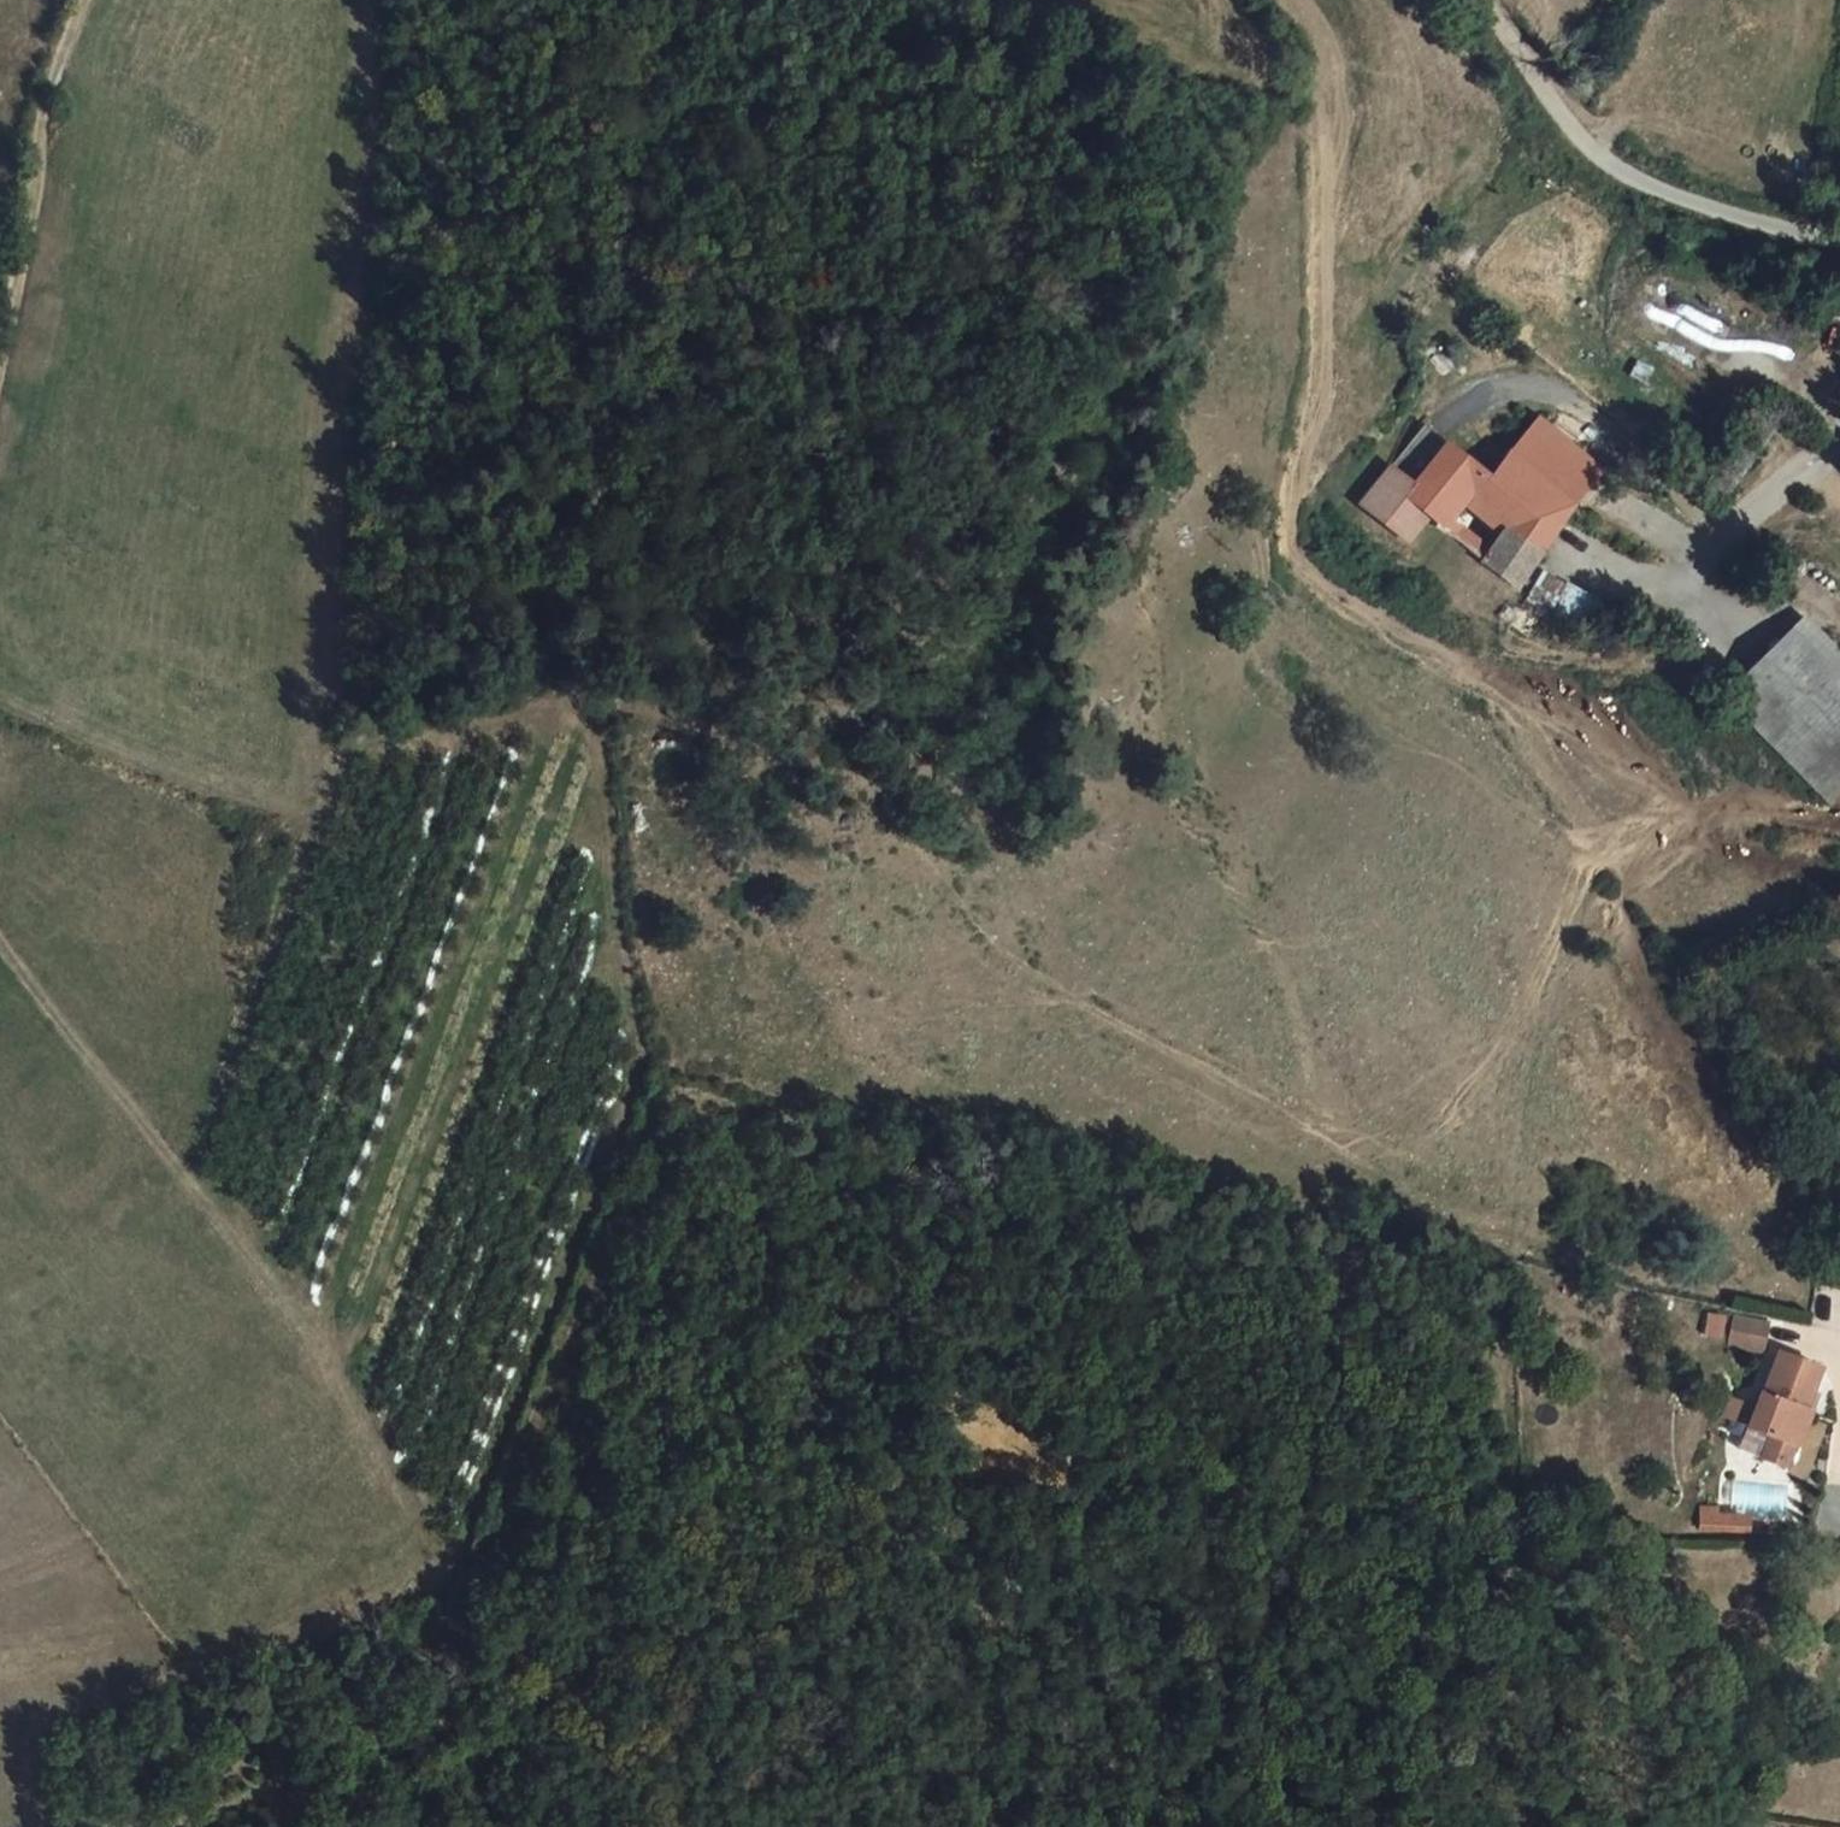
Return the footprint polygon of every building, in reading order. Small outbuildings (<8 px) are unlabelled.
[(1578,489),(1599,462),(1609,450),(1547,397),(1545,398),(1528,415),(1513,433),(1499,452),(1453,419),(1421,461),(1398,444),(1370,482),(1393,499),(1417,517),(1434,494),(1527,564),(1548,533),(1559,517),(1578,489)] [(1555,586),(1608,625),(1630,597),(1577,557),(1555,586)] [(1734,677),(1839,785),(1839,670),(1790,620),(1734,677)] [(1767,1340),(1775,1311),(1742,1302),(1735,1332),(1767,1340)] [(1807,1432),(1823,1395),(1816,1392),(1822,1377),(1832,1353),(1792,1337),(1775,1379),(1772,1378),(1764,1395),(1741,1385),(1733,1401),(1757,1411),(1778,1420),(1769,1440),(1794,1451),(1803,1430),(1807,1432)] [(1830,1380),(1822,1377),(1816,1392),(1823,1395),(1830,1380)] [(1726,1441),(1755,1451),(1760,1436),(1731,1425),(1726,1441)] [(1791,1524),(1791,1485),(1719,1486),(1720,1504),(1699,1504),(1699,1525),(1791,1524)]
